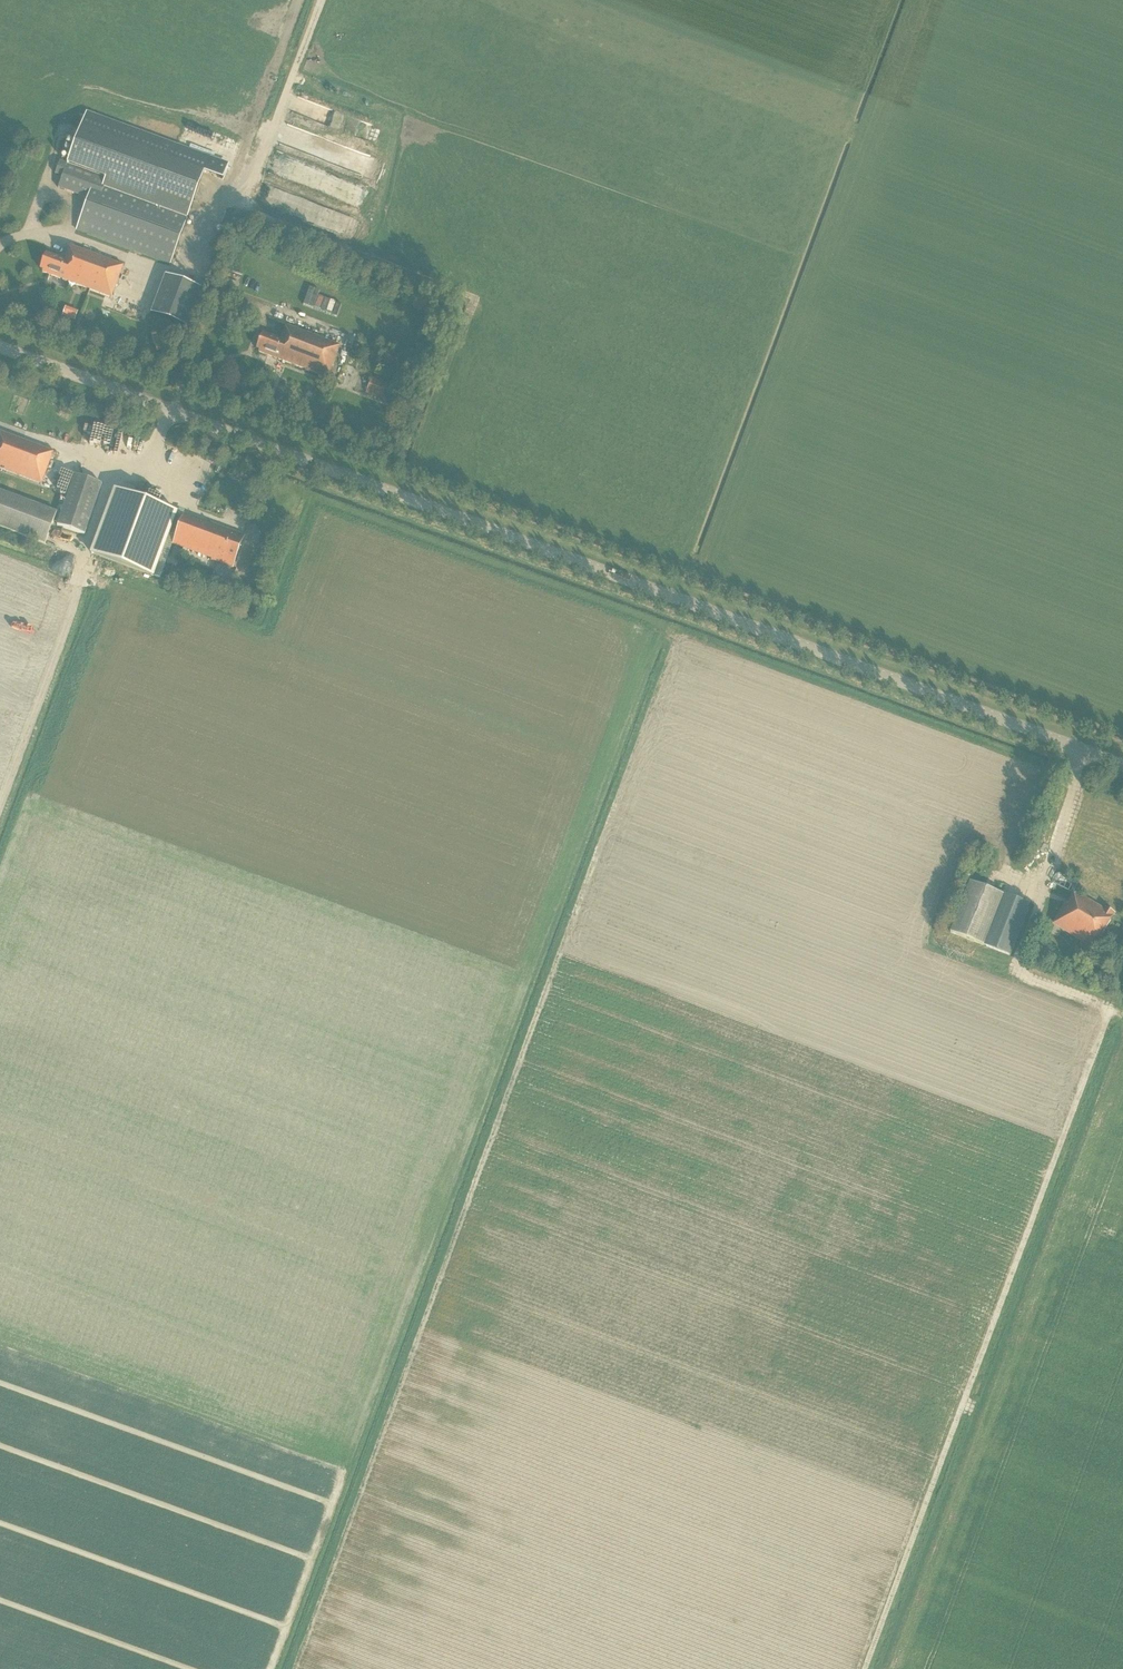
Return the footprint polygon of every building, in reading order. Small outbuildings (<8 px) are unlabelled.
[(60,162),(55,175),(63,177),(59,189),(88,199),(77,230),(171,265),(205,174),(206,173),(223,179),(228,165),(178,147),(87,113),(81,128),(67,165),(60,162)] [(44,270),(43,272),(112,298),(125,265),(71,245),(65,259),(47,252),(41,268),(44,270)] [(200,292),(165,278),(151,315),(186,329),(200,292)] [(299,303),(327,313),(331,302),(310,294),(312,290),(305,288),(299,303)] [(337,302),(346,307),(349,302),(340,298),(337,302)] [(341,345),(296,329),(287,325),(282,339),(263,332),(257,349),(274,355),(273,358),(328,378),(341,345)] [(366,393),(382,398),(387,382),(372,377),(366,393)] [(77,444),(86,444),(87,426),(78,426),(77,444)] [(42,484),(55,451),(1,431),(0,434),(0,469),(42,484)] [(57,525),(85,535),(103,484),(75,475),(57,525)] [(90,555),(154,578),(179,513),(114,489),(90,555)] [(45,544),(58,511),(0,490),(0,527),(45,544)] [(173,545),(232,568),(246,535),(186,513),(173,545)] [(1032,904),(1006,895),(971,881),(952,932),(986,946),(1012,955),(1032,904)] [(1079,947),(1091,954),(1116,914),(1107,908),(1106,909),(1078,892),(1055,925),(1083,941),(1079,947)]
